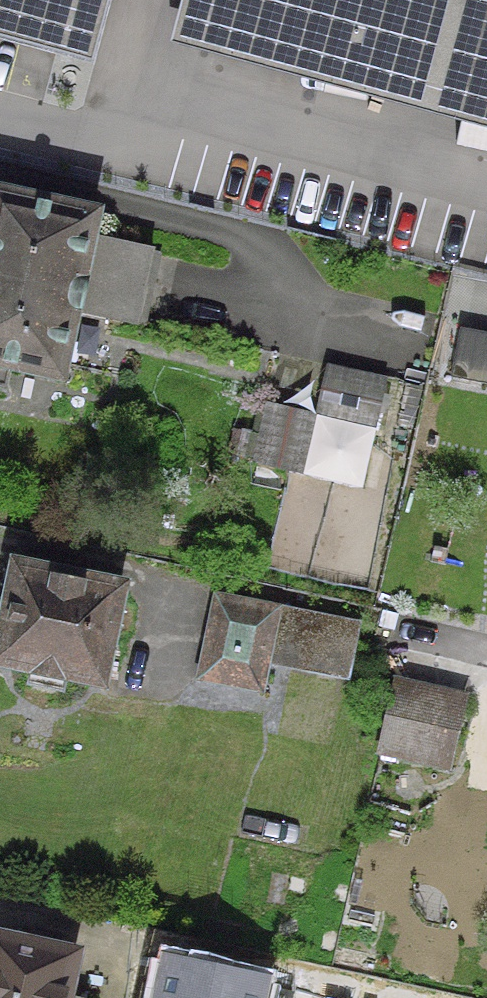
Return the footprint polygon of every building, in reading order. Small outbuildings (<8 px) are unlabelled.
[(90,56),(105,0),(0,0),(0,32),(90,56)] [(169,51),(486,133),(486,0),(183,0),(169,51)] [(132,328),(148,254),(85,240),(90,219),(0,199),(0,393),(2,394),(8,368),(55,378),(69,314),(132,328)] [(383,383),(324,370),(316,405),(375,418),(383,383)] [(285,474),(299,416),(264,407),(250,466),(285,474)] [(115,592),(14,572),(0,641),(0,664),(28,670),(25,689),(59,696),(63,677),(96,683),(115,592)] [(342,680),(352,630),(213,601),(197,681),(256,693),(263,664),(342,680)] [(376,752),(411,760),(426,696),(391,688),(376,752)] [(461,704),(426,696),(411,760),(446,768),(461,704)] [(70,958),(0,943),(0,997),(62,997),(70,958)] [(165,956),(156,997),(260,997),(264,978),(165,956)]
